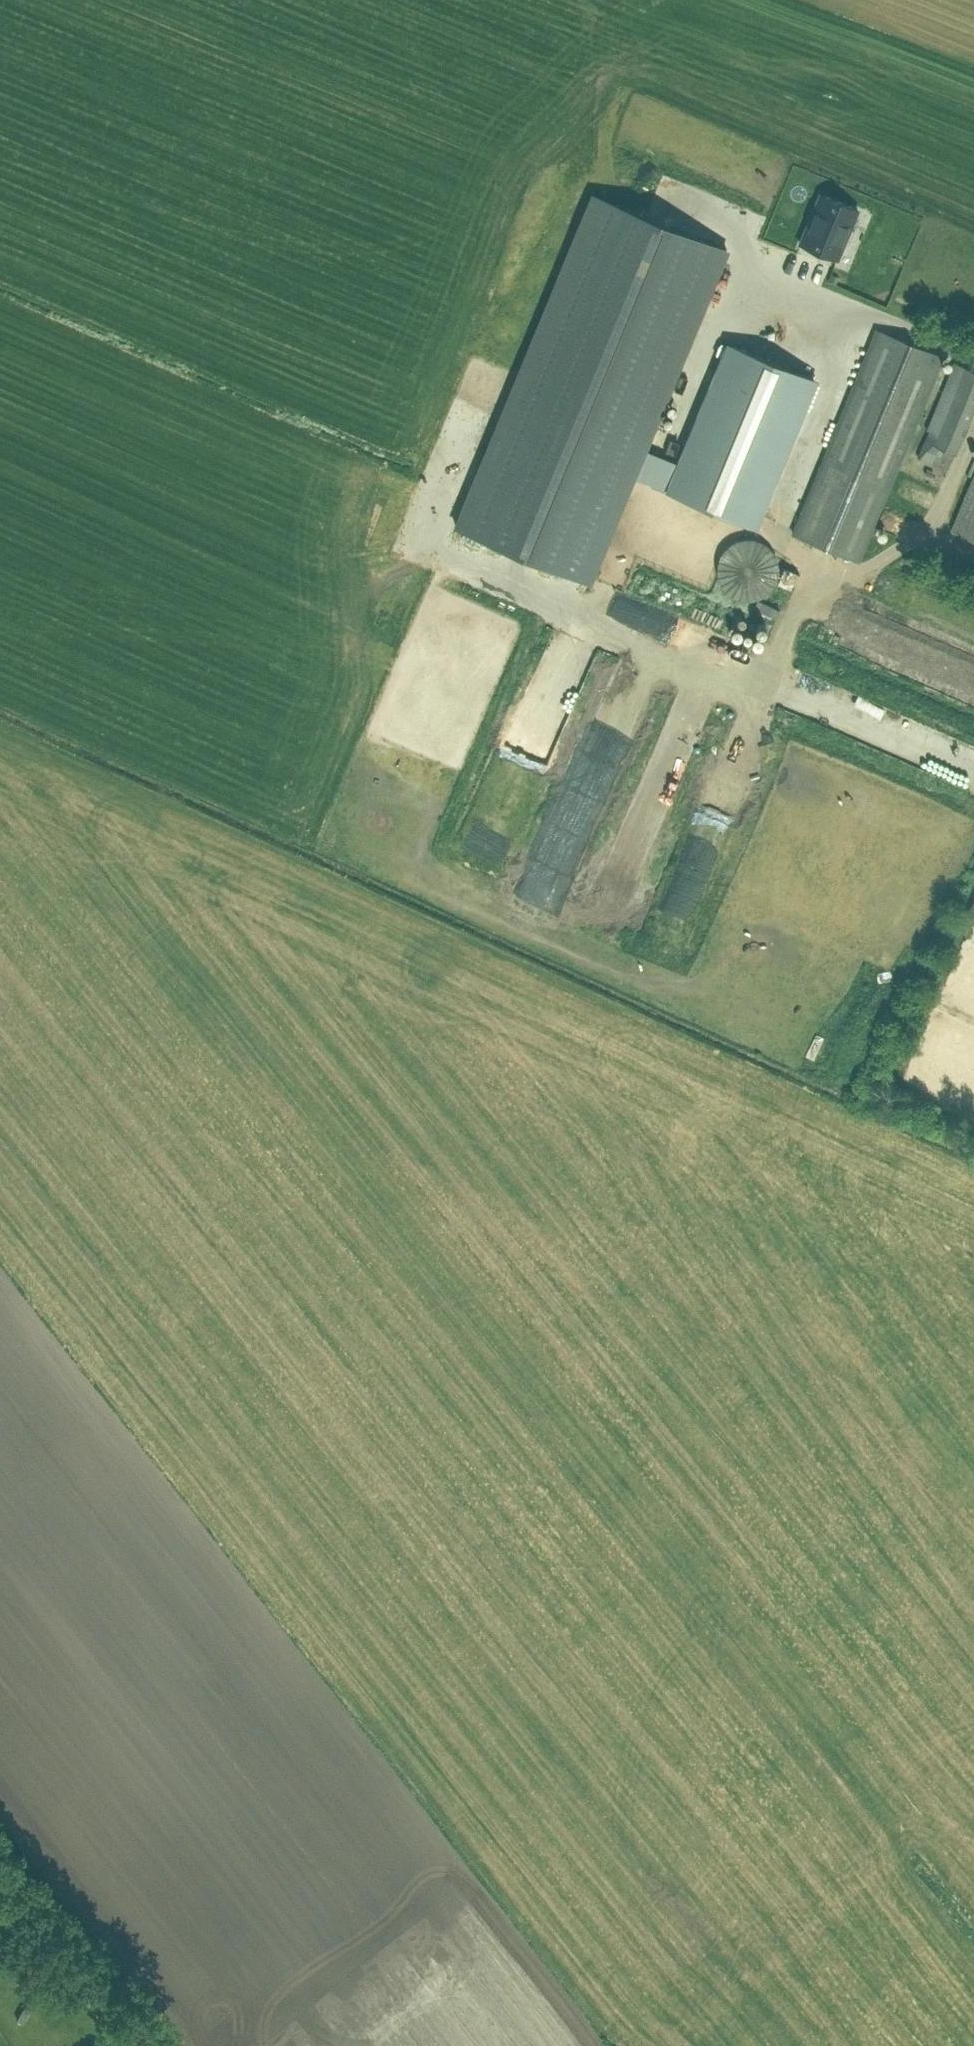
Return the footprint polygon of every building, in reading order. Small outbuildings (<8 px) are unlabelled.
[(818,191),(798,241),(835,256),(855,206),(818,191)] [(730,248),(591,192),(453,528),(591,584),(634,478),(666,491),(678,462),(647,450),(730,248)] [(938,355),(879,332),(797,537),(856,560),(938,355)] [(666,491),(753,526),(814,378),(727,343),(678,462),(666,491)] [(953,362),(925,430),(928,431),(917,458),(946,470),(953,453),(956,454),(973,410),(973,371),(953,362)] [(954,531),(973,540),(973,480),(954,531)] [(905,488),(902,495),(933,508),(936,500),(905,488)] [(718,563),(717,566),(717,572),(717,575),(718,578),(719,581),(720,584),(722,587),(724,589),(726,592),(730,595),(735,598),(740,599),(743,600),(747,600),(753,600),(756,599),(759,598),(764,596),(766,594),(769,592),(771,589),(773,587),(775,582),(777,577),(778,573),(778,570),(778,568),(778,564),(777,561),(776,558),(774,555),(773,553),(771,550),(769,548),(766,546),(764,544),(759,541),(756,540),(753,540),(750,539),(744,539),(741,540),(736,541),(733,543),(730,544),(728,546),(724,550),(721,554),(720,557),(718,560),(718,563)]
